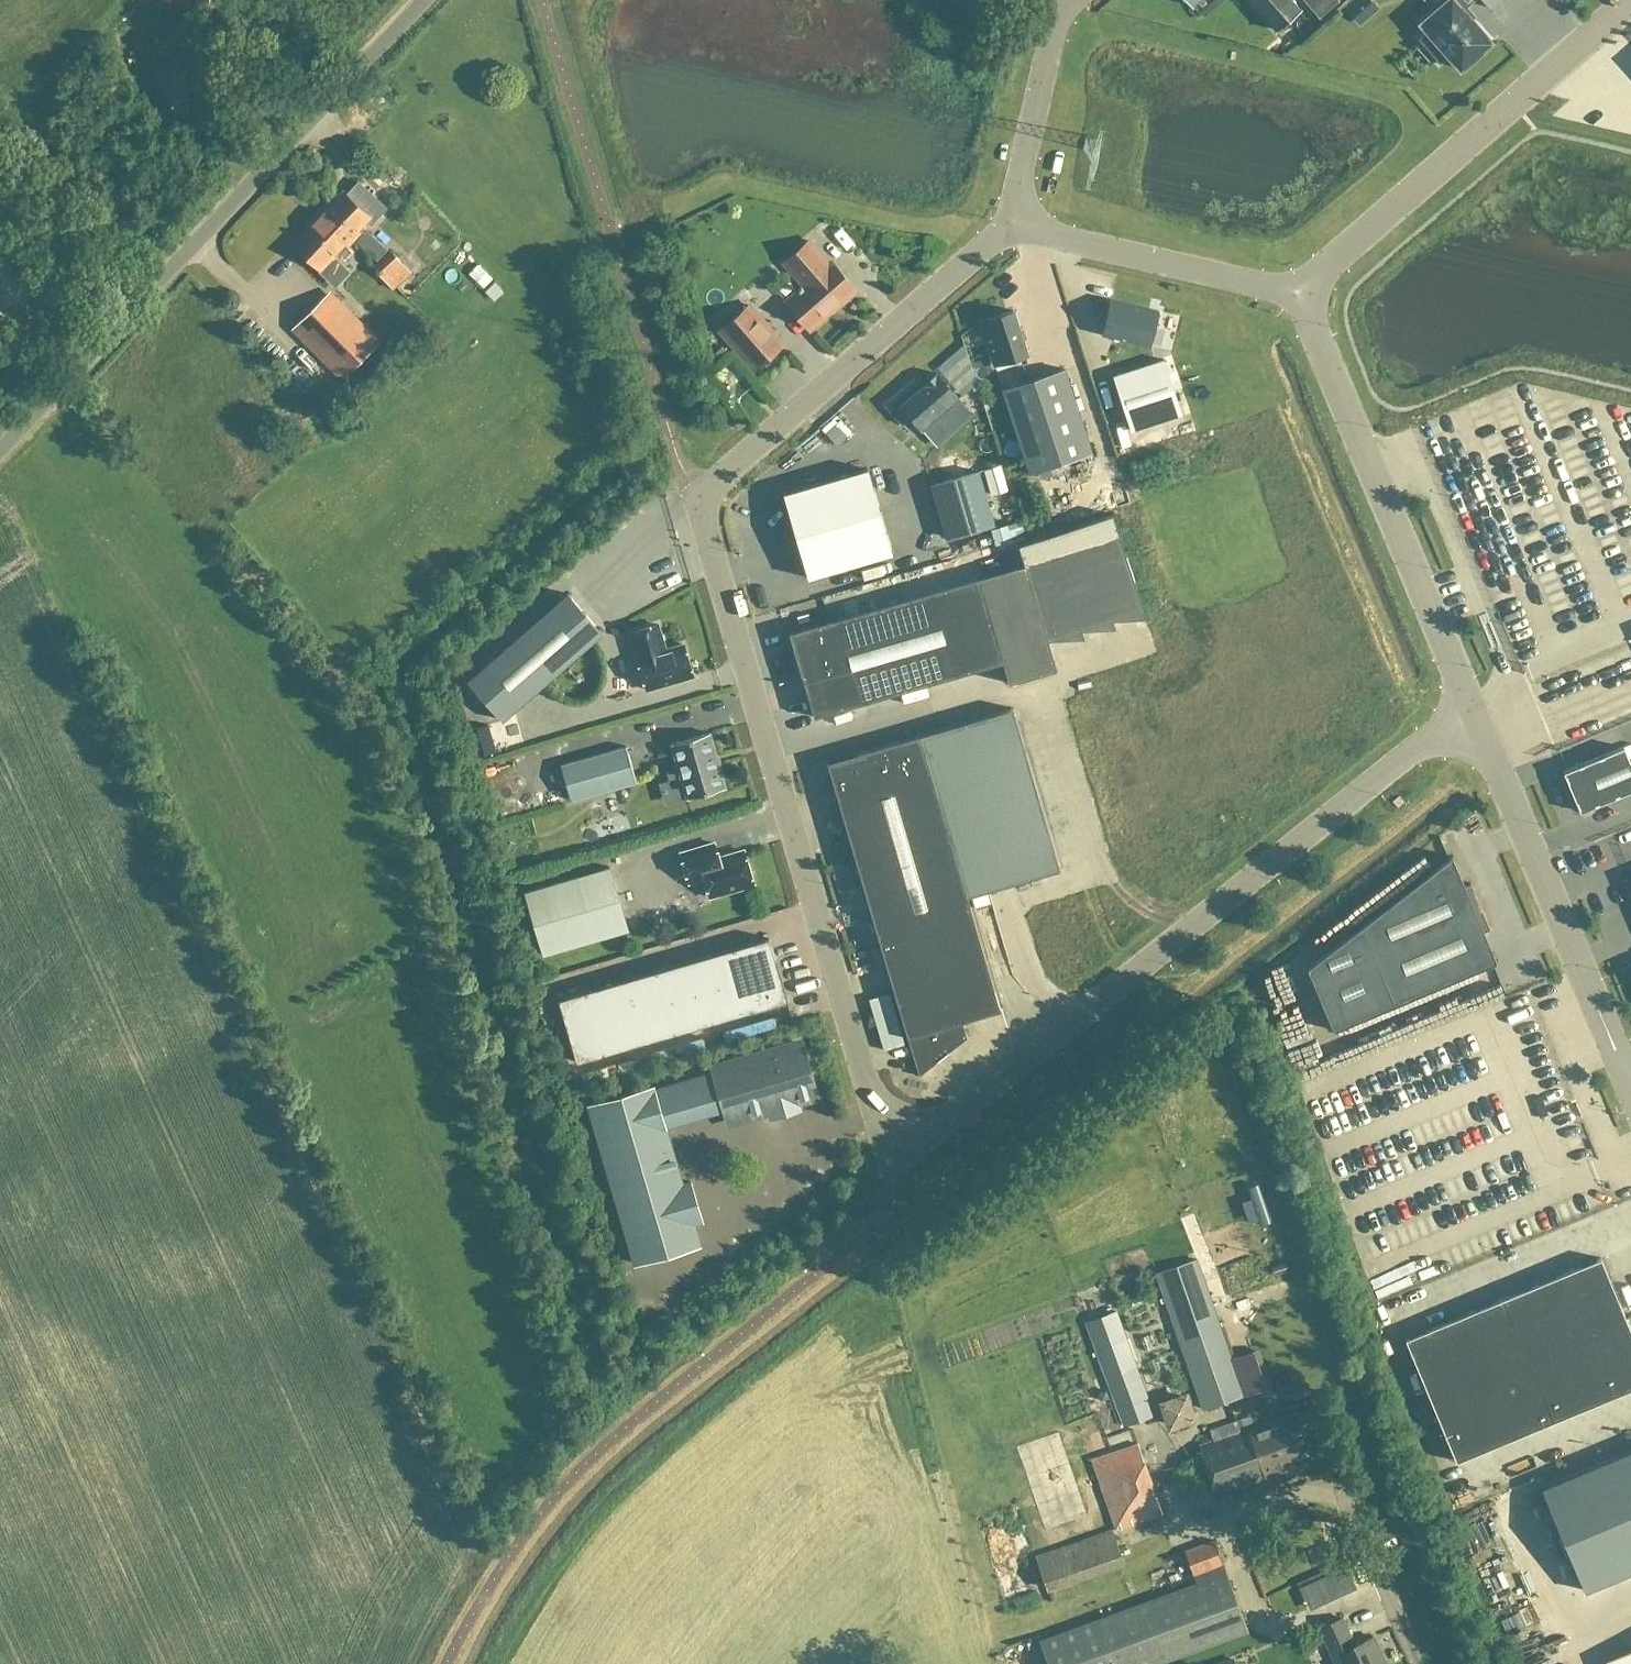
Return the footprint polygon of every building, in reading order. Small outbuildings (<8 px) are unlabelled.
[(1300,10),(1291,0),(1250,0),(1276,30),(1277,32),(1301,11),(1300,10)] [(1337,0),(1302,0),(1318,19),(1317,19),(1319,20),(1320,19),(1338,3),(1338,4),(1339,3),(1338,1),(1337,0)] [(1351,10),(1361,21),(1379,5),(1374,0),(1363,0),(1351,10)] [(1453,0),(1449,0),(1422,23),(1420,25),(1422,27),(1426,32),(1417,40),(1439,65),(1448,56),(1458,68),(1460,70),(1462,69),(1461,68),(1488,45),(1491,44),(1489,41),(1488,42),(1452,0),(1453,0)] [(1500,0),(1481,0),(1489,9),(1500,0)] [(321,211),(321,212),(314,220),(316,222),(293,246),(319,271),(330,259),(333,261),(352,241),(350,238),(369,218),(343,194),(324,214),(321,211)] [(831,264),(829,266),(809,242),(784,264),(804,287),(802,289),(800,287),(797,290),(799,292),(785,304),(809,331),(855,291),(831,264)] [(391,252),(373,269),(392,290),(410,274),(391,252)] [(340,376),(375,342),(330,297),(295,331),(340,376)] [(1159,313),(1109,301),(1101,336),(1150,348),(1159,313)] [(783,345),(749,307),(720,332),(754,371),(783,345)] [(1027,355),(1013,312),(979,322),(993,366),(1027,355)] [(1181,415),(1163,361),(1113,377),(1131,432),(1181,415)] [(1092,454),(1064,371),(1002,391),(1029,475),(1092,454)] [(884,406),(902,426),(911,419),(922,431),(958,400),(936,375),(923,386),(919,382),(916,378),(915,378),(904,388),(884,406)] [(867,470),(782,494),(806,579),(891,555),(867,470)] [(978,473),(930,487),(945,538),(993,524),(978,473)] [(831,622),(789,634),(801,676),(801,677),(801,676),(813,718),(1003,664),(1009,685),(1056,671),(1047,642),(1084,640),(1081,631),(1114,630),(1112,622),(1145,621),(1113,518),(1020,547),(1025,566),(978,579),(831,622)] [(602,635),(567,595),(468,682),(502,722),(602,635)] [(646,691),(692,678),(683,646),(666,651),(658,626),(631,634),(638,659),(637,659),(646,691)] [(880,946),(919,1078),(966,1039),(961,1022),(1000,1011),(966,895),(1058,868),(1012,708),(919,735),(827,764),(880,946)] [(489,727),(468,732),(475,758),(496,752),(489,727)] [(687,800),(725,789),(709,734),(671,745),(687,800)] [(636,784),(626,748),(560,767),(571,803),(636,784)] [(1563,773),(1579,813),(1630,792),(1630,767),(1623,749),(1563,773)] [(710,899),(753,886),(743,852),(718,859),(713,845),(680,855),(689,884),(704,880),(710,899)] [(1464,887),(1452,858),(1306,970),(1333,1032),(1496,963),(1483,933),(1490,931),(1470,885),(1464,887)] [(525,894),(543,957),(628,932),(609,869),(525,894)] [(776,964),(768,939),(558,1000),(576,1063),(749,1013),(749,1014),(787,1002),(776,964)] [(713,1070),(725,1111),(729,1123),(772,1111),(773,1116),(796,1110),(794,1104),(815,1098),(800,1045),(713,1070)] [(665,1129),(654,1091),(653,1089),(589,1108),(635,1266),(699,1246),(693,1225),(701,1223),(690,1183),(681,1186),(665,1129)] [(1199,1259),(1154,1275),(1203,1412),(1245,1397),(1265,1391),(1253,1355),(1233,1361),(1220,1323),(1199,1259)] [(1430,1402),(1455,1463),(1630,1390),(1630,1333),(1600,1259),(1405,1341),(1430,1402)] [(1123,1429),(1155,1417),(1117,1312),(1085,1324),(1123,1429)] [(1184,1397),(1165,1404),(1172,1425),(1192,1418),(1184,1397)] [(1216,1495),(1301,1466),(1285,1418),(1257,1428),(1253,1418),(1218,1430),(1221,1440),(1199,1448),(1216,1495)] [(1137,1444),(1089,1461),(1114,1531),(1163,1516),(1137,1444)] [(1542,1489),(1585,1592),(1630,1572),(1630,1452),(1542,1489)] [(1121,1540),(1041,1569),(1047,1585),(1069,1576),(1072,1584),(1129,1563),(1121,1540)] [(1048,1663),(1160,1663),(1247,1632),(1214,1541),(1184,1553),(1196,1584),(1040,1642),(1048,1663)] [(1377,1660),(1382,1657),(1373,1638),(1354,1647),(1341,1620),(1319,1629),(1335,1663),(1379,1663),(1377,1660)]
